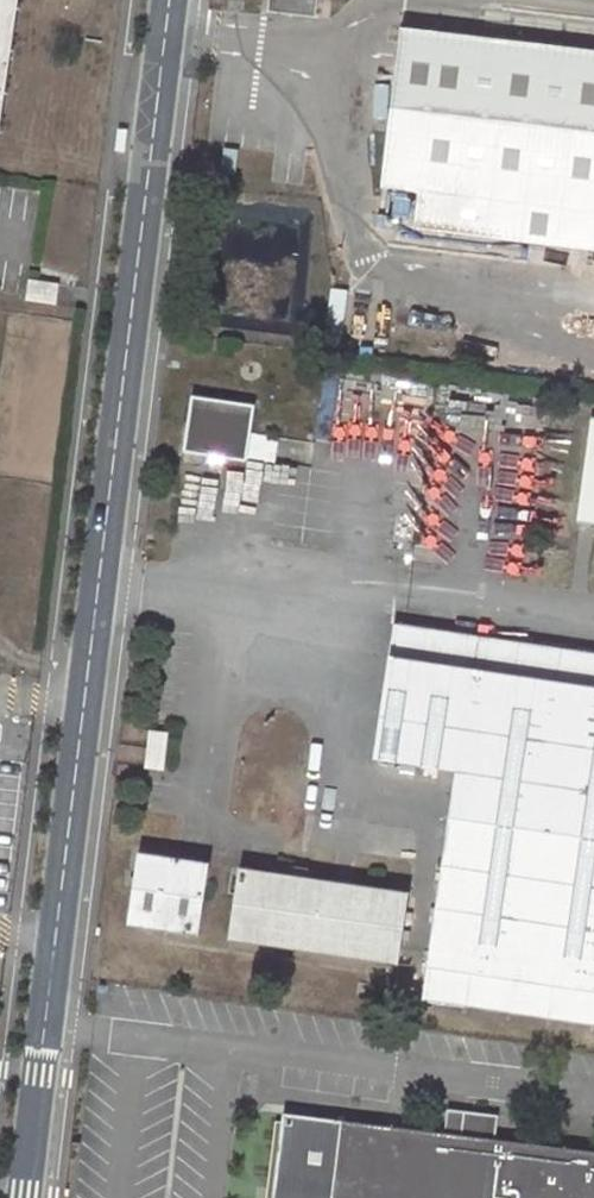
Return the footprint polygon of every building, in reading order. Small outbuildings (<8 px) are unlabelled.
[(19,0),(0,0),(0,125),(19,0)] [(268,11),(315,17),(318,0),(270,0),(268,11)] [(381,189),(418,193),(414,230),(593,251),(593,51),(401,27),(381,189)] [(30,280),(27,300),(55,304),(58,285),(30,280)] [(193,396),(184,453),(248,461),(255,404),(193,396)] [(593,526),(593,421),(579,523),(593,526)] [(395,625),(374,759),(456,771),(422,997),(593,1023),(593,654),(395,625)] [(150,731),(145,767),(163,769),(169,733),(150,731)] [(138,854),(128,922),(199,933),(210,865),(138,854)] [(239,869),(229,937),(399,963),(410,893),(239,869)] [(275,1197),(593,1197),(593,1151),(497,1139),(500,1115),(450,1109),(447,1133),(285,1113),(275,1197)]
